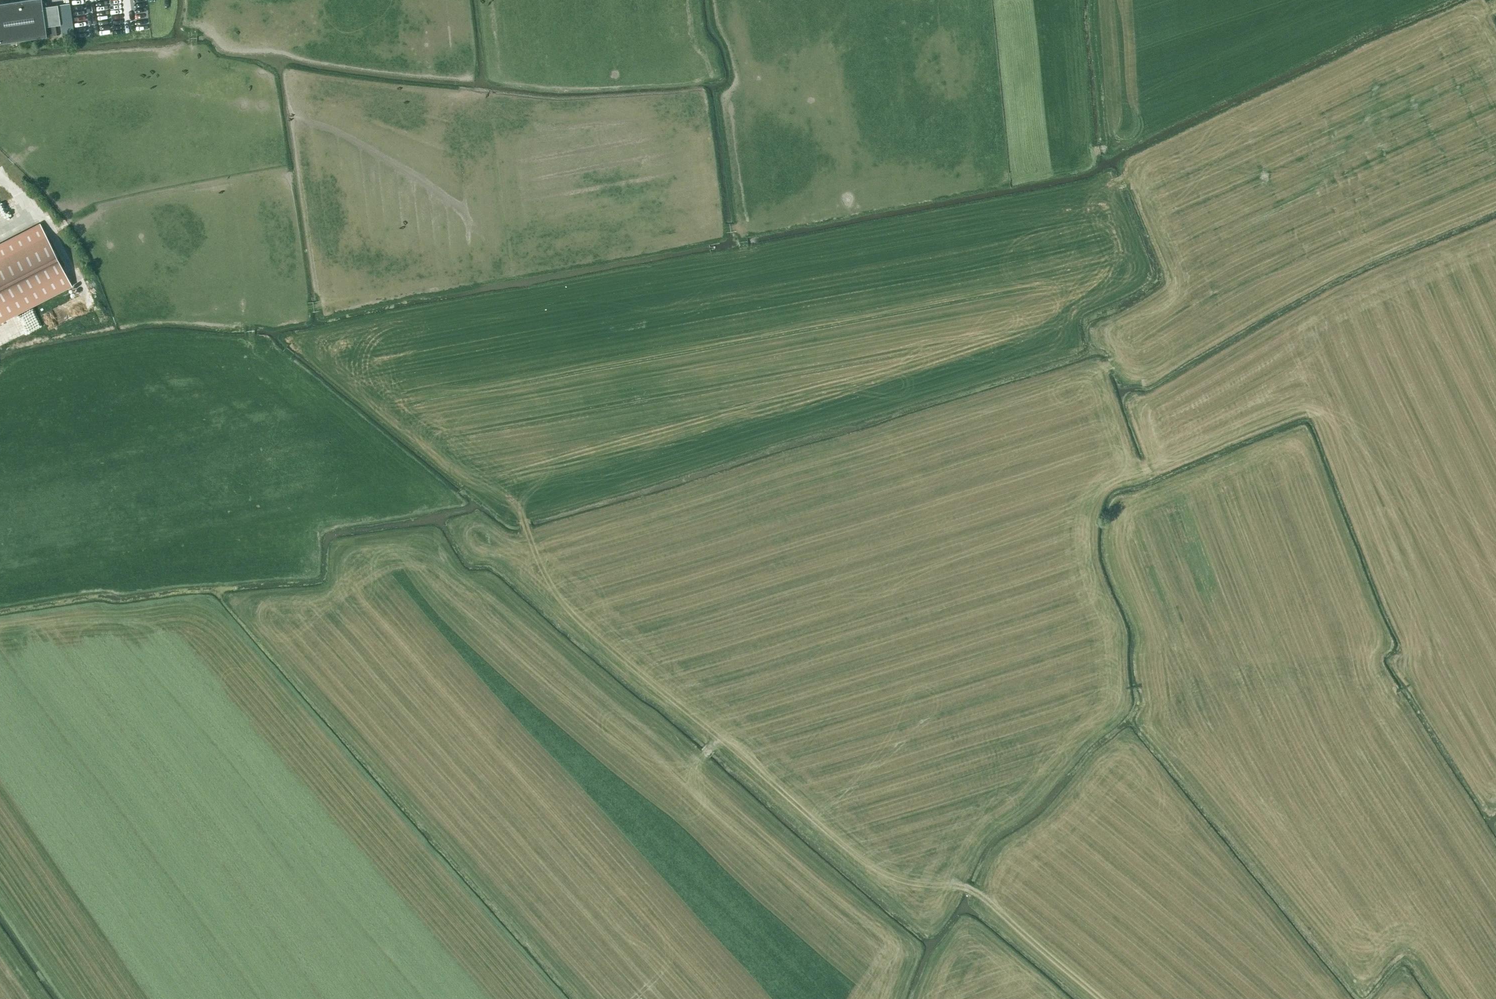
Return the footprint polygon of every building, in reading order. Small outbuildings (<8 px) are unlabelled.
[(57,35),(56,25),(46,27),(42,0),(27,0),(0,4),(0,44),(57,35)] [(63,36),(75,34),(71,14),(59,16),(63,36)] [(71,285),(39,223),(0,242),(0,321),(71,285)]
